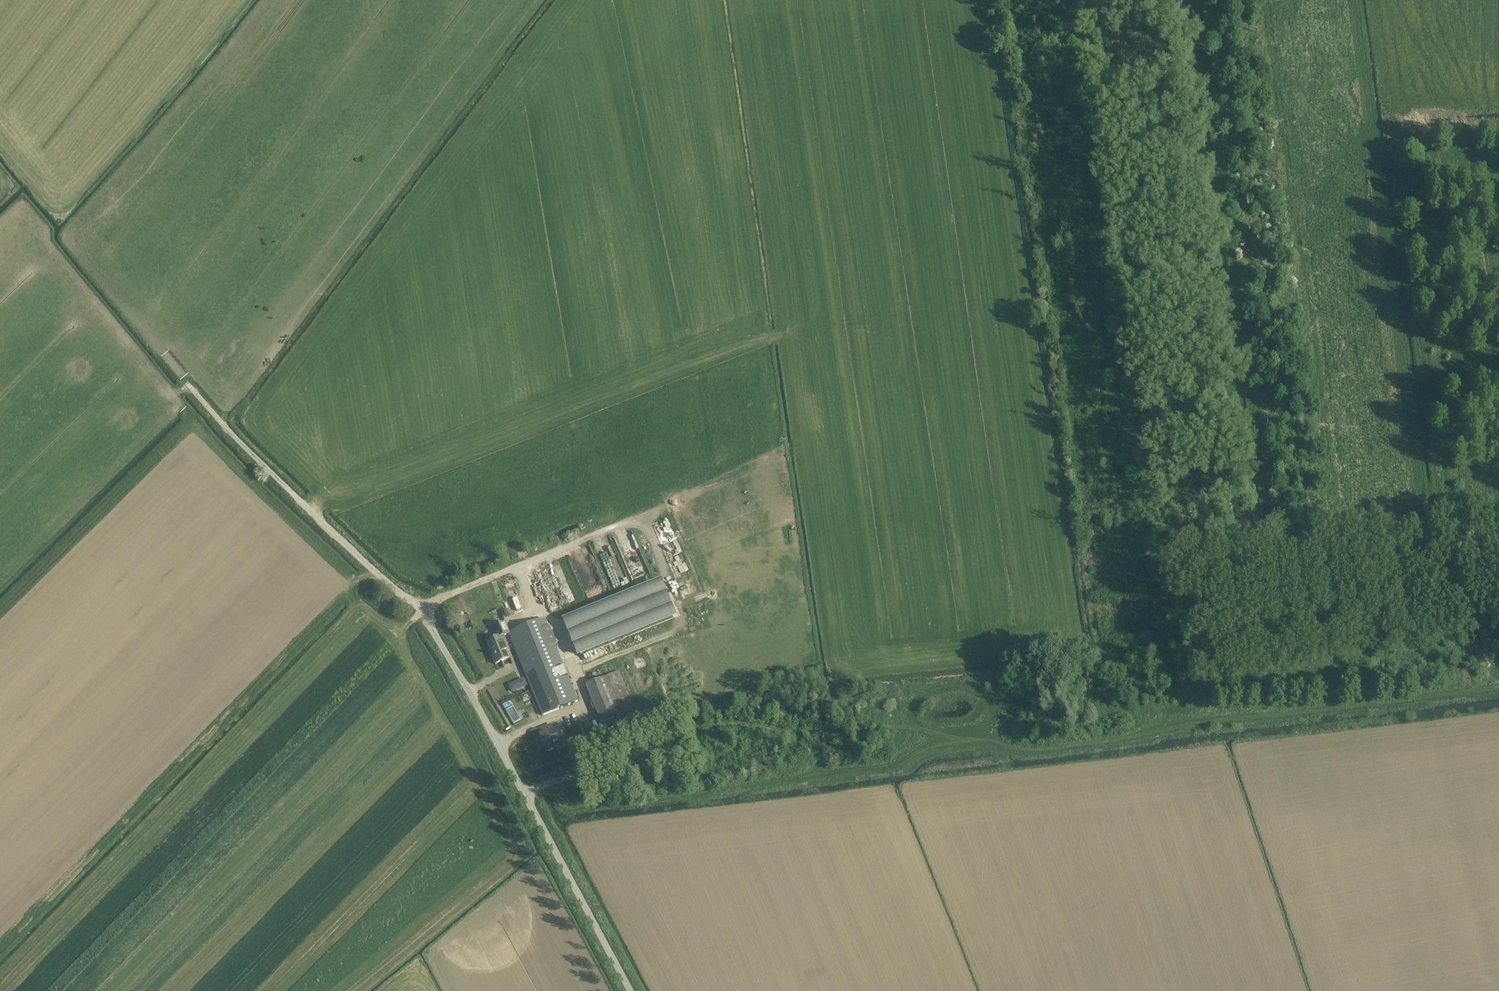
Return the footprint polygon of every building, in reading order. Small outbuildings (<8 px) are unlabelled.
[(605,544),(596,547),(601,561),(610,558),(605,544)] [(592,545),(577,550),(586,577),(601,573),(592,545)] [(581,656),(673,618),(658,581),(566,618),(581,656)] [(458,627),(471,621),(467,614),(454,621),(458,627)] [(513,645),(542,716),(579,700),(545,618),(509,632),(505,622),(493,628),(497,637),(486,642),(495,664),(510,658),(507,651),(510,650),(509,647),(513,645)] [(619,714),(623,723),(638,716),(634,708),(619,670),(585,685),(600,723),(619,714)] [(516,682),(519,689),(527,686),(524,679),(516,682)] [(529,721),(539,717),(532,702),(523,706),(529,721)] [(537,730),(546,751),(560,745),(560,746),(568,742),(562,726),(553,730),(551,725),(537,730)]
